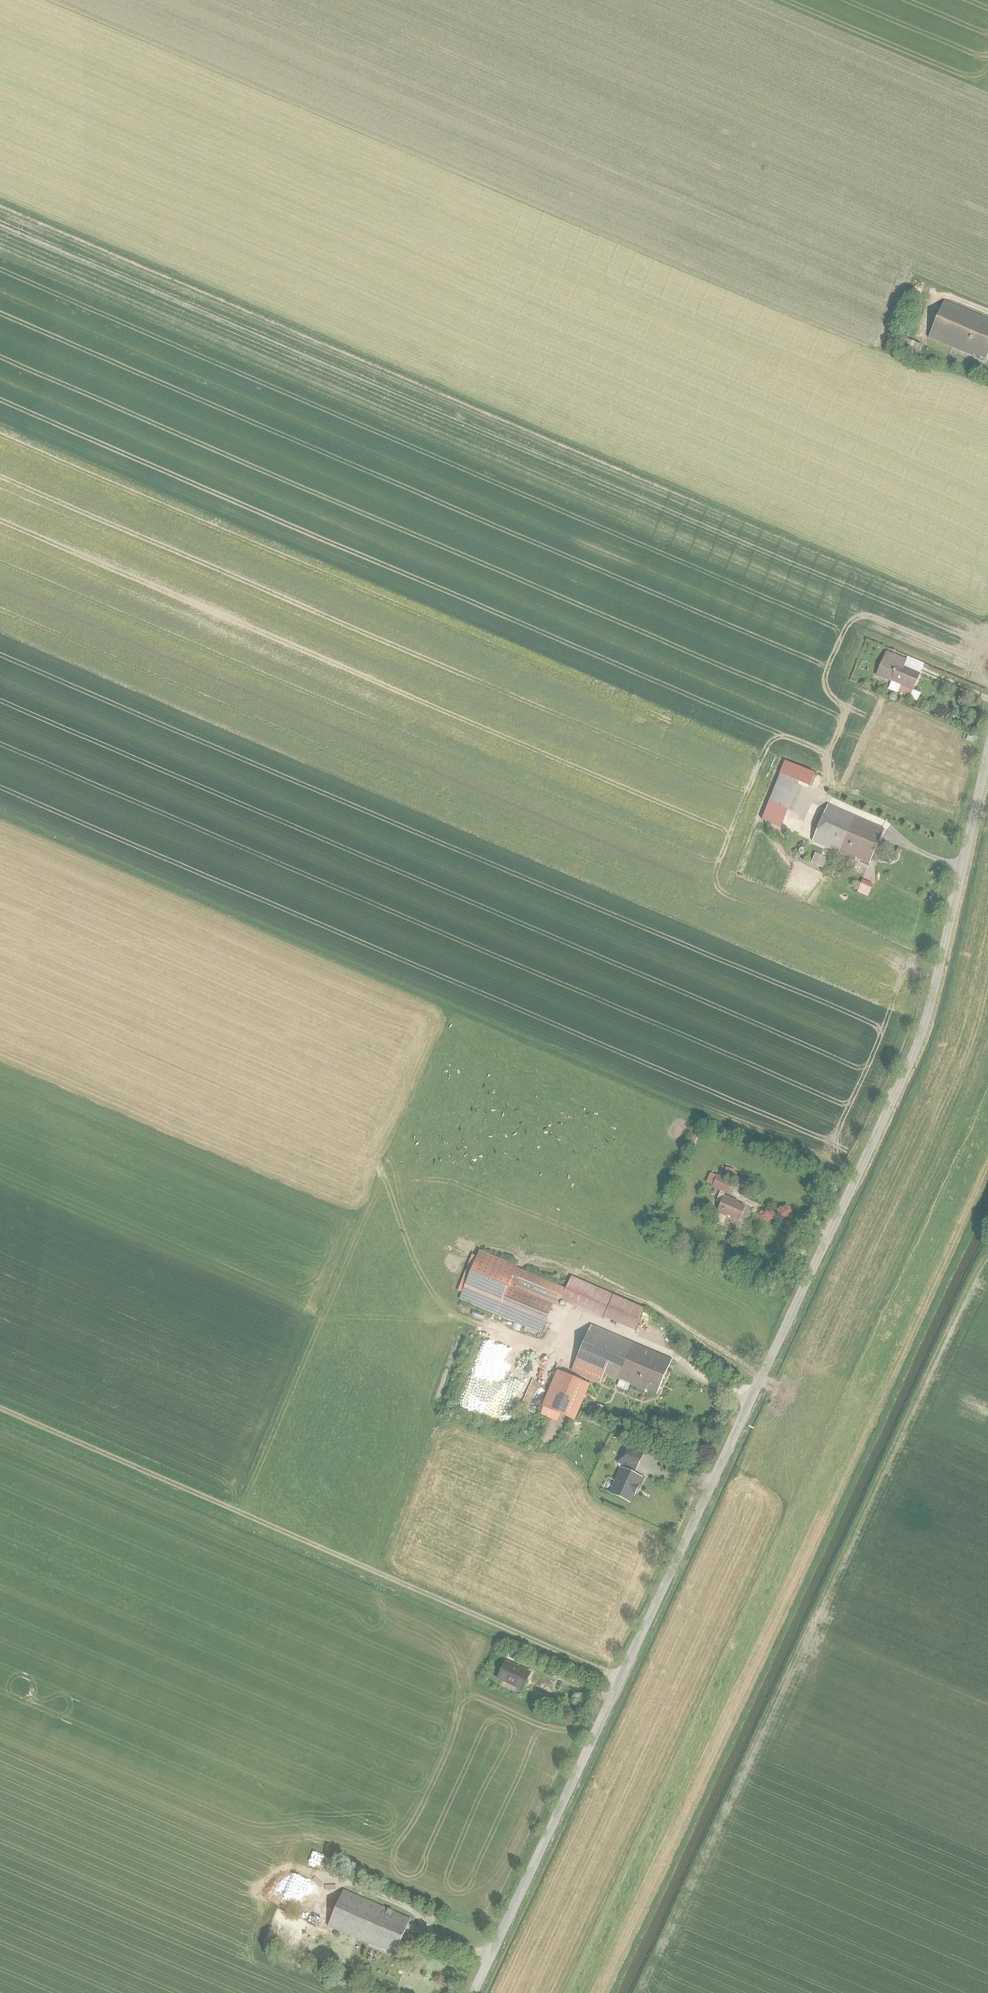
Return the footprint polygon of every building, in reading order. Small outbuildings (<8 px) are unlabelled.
[(930,336),(987,360),(987,358),(987,319),(945,300),(930,336)] [(902,345),(919,353),(923,345),(906,338),(902,345)] [(907,659),(887,651),(878,674),(914,689),(920,672),(905,666),(907,659)] [(801,784),(779,776),(763,819),(785,827),(801,784)] [(868,835),(883,842),(887,832),(830,807),(824,821),(820,819),(817,825),(822,827),(815,842),(830,848),(834,839),(838,840),(861,850),(868,835)] [(873,864),(883,842),(868,835),(861,850),(838,840),(834,850),(859,861),(860,858),(873,864)] [(830,860),(818,855),(815,862),(827,868),(830,860)] [(871,885),(866,882),(861,894),(866,896),(871,885)] [(713,1187),(729,1193),(734,1180),(717,1174),(717,1175),(711,1173),(708,1182),(714,1184),(713,1187)] [(725,1195),(718,1213),(740,1221),(746,1205),(738,1202),(739,1200),(725,1195)] [(479,1253),(460,1299),(541,1332),(553,1303),(560,1306),(562,1300),(567,1288),(479,1253)] [(644,1307),(572,1277),(567,1288),(562,1300),(635,1330),(644,1307)] [(674,1357),(591,1323),(571,1371),(601,1383),(605,1372),(658,1394),(674,1357)] [(532,1361),(501,1347),(479,1386),(462,1386),(455,1404),(508,1422),(532,1361)] [(558,1370),(542,1406),(575,1420),(591,1384),(558,1370)] [(624,1445),(617,1462),(635,1470),(643,1454),(624,1445)] [(643,1477),(620,1467),(609,1493),(631,1503),(643,1477)] [(505,1663),(498,1679),(520,1689),(527,1672),(505,1663)] [(310,1874),(308,1878),(317,1882),(319,1877),(310,1874)] [(322,1881),(320,1885),(330,1890),(332,1886),(322,1881)] [(345,1891),(330,1927),(396,1954),(411,1918),(345,1891)]
